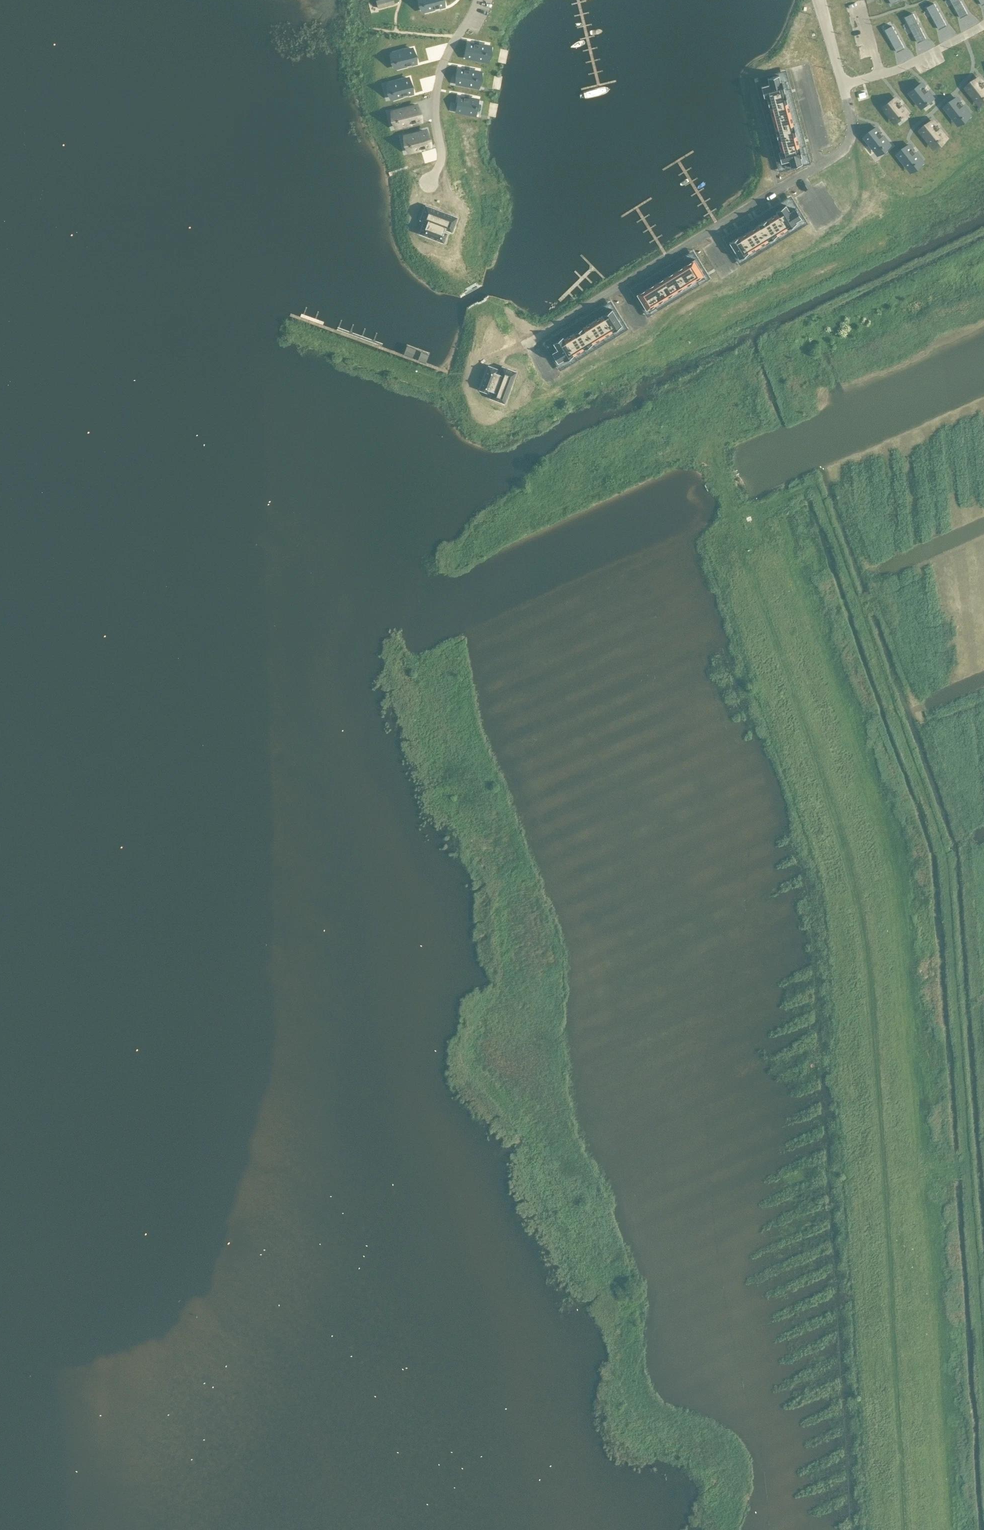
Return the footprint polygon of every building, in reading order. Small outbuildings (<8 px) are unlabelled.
[(423,3),(422,3),(423,5),(424,5),(425,9),(425,10),(433,7),(434,8),(438,7),(438,6),(443,5),(442,0),(422,0),(423,3)] [(487,46),(479,44),(478,43),(478,44),(474,43),(469,43),(469,42),(469,43),(466,56),(467,57),(467,56),(484,60),(485,60),(485,59),(486,53),(487,53),(487,51),(486,51),(487,46)] [(365,48),(366,55),(386,51),(385,44),(365,48)] [(396,66),(396,67),(397,67),(397,66),(405,64),(405,65),(409,64),(410,64),(409,63),(414,62),(415,62),(414,61),(411,49),(411,48),(410,48),(393,53),(392,53),(393,53),(395,60),(394,60),(394,62),(395,62),(396,66)] [(478,72),(477,71),(477,72),(469,70),(469,69),(469,70),(465,69),(464,69),(460,68),(459,68),(459,69),(457,82),(475,85),(475,86),(475,85),(476,78),(477,79),(477,77),(477,72),(478,72)] [(394,96),(395,96),(403,94),(403,95),(403,94),(407,93),(407,94),(408,94),(407,93),(412,92),(413,92),(413,91),(412,91),(409,78),(408,78),(391,83),(391,82),(391,83),(393,90),(392,90),(392,92),(393,92),(394,96)] [(978,102),(979,101),(983,97),(983,85),(982,82),(981,82),(978,78),(967,87),(967,86),(967,87),(978,101),(978,102)] [(764,97),(784,92),(781,80),(761,85),(764,97)] [(910,91),(910,92),(921,106),(922,107),(922,106),(927,102),(928,103),(929,101),(932,98),(933,98),(933,97),(932,97),(927,91),(928,90),(927,90),(925,87),(924,87),(921,83),(922,83),(921,83),(910,92),(910,91)] [(767,109),(787,103),(784,92),(764,97),(767,109)] [(456,110),(457,110),(474,113),(474,114),(475,114),(475,113),(476,106),(477,107),(477,105),(476,105),(477,100),(478,100),(477,99),(477,100),(469,98),(469,97),(468,97),(468,98),(464,97),(465,97),(464,97),(459,96),(459,97),(457,110),(456,110)] [(884,106),(884,107),(895,121),(896,121),(901,117),(902,117),(903,116),(903,115),(906,113),(907,112),(906,112),(901,106),(902,105),(901,105),(899,102),(899,101),(898,102),(895,98),(896,98),(895,97),(895,98),(884,106)] [(956,121),(957,121),(962,117),(963,117),(964,116),(967,113),(968,113),(968,112),(967,112),(962,106),(963,105),(962,105),(960,102),(960,101),(959,102),(956,98),(957,98),(956,98),(945,106),(945,107),(956,121)] [(790,115),(787,103),(767,109),(770,121),(790,115)] [(399,110),(398,110),(399,111),(401,117),(400,117),(400,119),(401,119),(402,124),(403,124),(411,122),(415,121),(416,121),(415,121),(420,119),(420,120),(421,119),(420,119),(417,106),(417,105),(416,106),(399,110)] [(794,127),(790,115),(770,121),(773,132),(794,127)] [(932,144),(933,144),(938,140),(939,140),(940,139),(943,136),(944,136),(944,135),(943,135),(938,129),(939,128),(938,128),(936,125),(936,124),(935,125),(933,121),(932,121),(922,129),(921,129),(921,130),(932,144)] [(879,148),(880,149),(880,148),(885,144),(886,145),(887,143),(890,140),(891,140),(891,139),(891,140),(885,133),(886,132),(883,129),(882,129),(880,125),(879,125),(869,134),(868,133),(868,134),(869,134),(880,148),(879,148)] [(797,139),(794,127),(773,132),(776,144),(797,139)] [(408,135),(408,136),(410,142),(409,143),(410,145),(410,144),(412,149),(411,149),(412,149),(420,147),(420,148),(421,147),(424,146),(425,146),(429,144),(429,145),(430,144),(426,131),(409,135),(408,135)] [(776,144),(779,156),(800,150),(797,139),(776,144)] [(912,166),(913,166),(918,161),(919,162),(920,161),(920,160),(923,157),(923,158),(924,157),(923,157),(918,150),(919,150),(918,150),(916,147),(916,146),(915,147),(912,143),(913,143),(912,142),(912,143),(902,151),(901,151),(901,152),(901,151),(912,165),(912,166)] [(803,162),(800,150),(779,156),(782,168),(803,162)] [(781,209),(791,224),(801,218),(792,203),(781,209)] [(423,223),(420,233),(443,241),(447,232),(446,232),(447,229),(452,231),(457,217),(426,205),(421,219),(425,221),(424,224),(423,223)] [(780,231),(791,224),(781,209),(771,215),(780,231)] [(770,237),(780,231),(771,215),(761,222),(770,237)] [(759,243),(770,237),(761,222),(750,228),(759,243)] [(740,234),(749,250),(759,243),(750,228),(740,234)] [(740,234),(729,241),(739,256),(749,250),(740,234)] [(683,261),(692,277),(702,271),(692,255),(683,261)] [(683,283),(692,277),(683,261),(673,267),(683,283)] [(673,289),(683,283),(673,267),(663,273),(673,289)] [(740,278),(744,288),(761,280),(757,270),(740,278)] [(664,295),(673,289),(663,273),(654,279),(664,295)] [(654,301),(664,295),(654,279),(644,285),(654,301)] [(644,307),(654,301),(644,285),(635,291),(644,307)] [(614,311),(604,317),(613,333),(623,327),(614,311)] [(604,317),(594,323),(604,339),(613,333),(604,317)] [(594,323),(585,329),(594,345),(604,339),(594,323)] [(585,329),(575,335),(585,351),(594,345),(585,329)] [(637,331),(642,351),(651,349),(646,329),(637,331)] [(575,335),(565,341),(575,357),(585,351),(575,335)] [(565,341),(556,347),(566,362),(575,357),(565,341)] [(489,365),(480,389),(489,392),(489,391),(492,393),(490,397),(504,402),(516,371),(502,366),(500,371),(498,370),(498,369),(489,365)]
